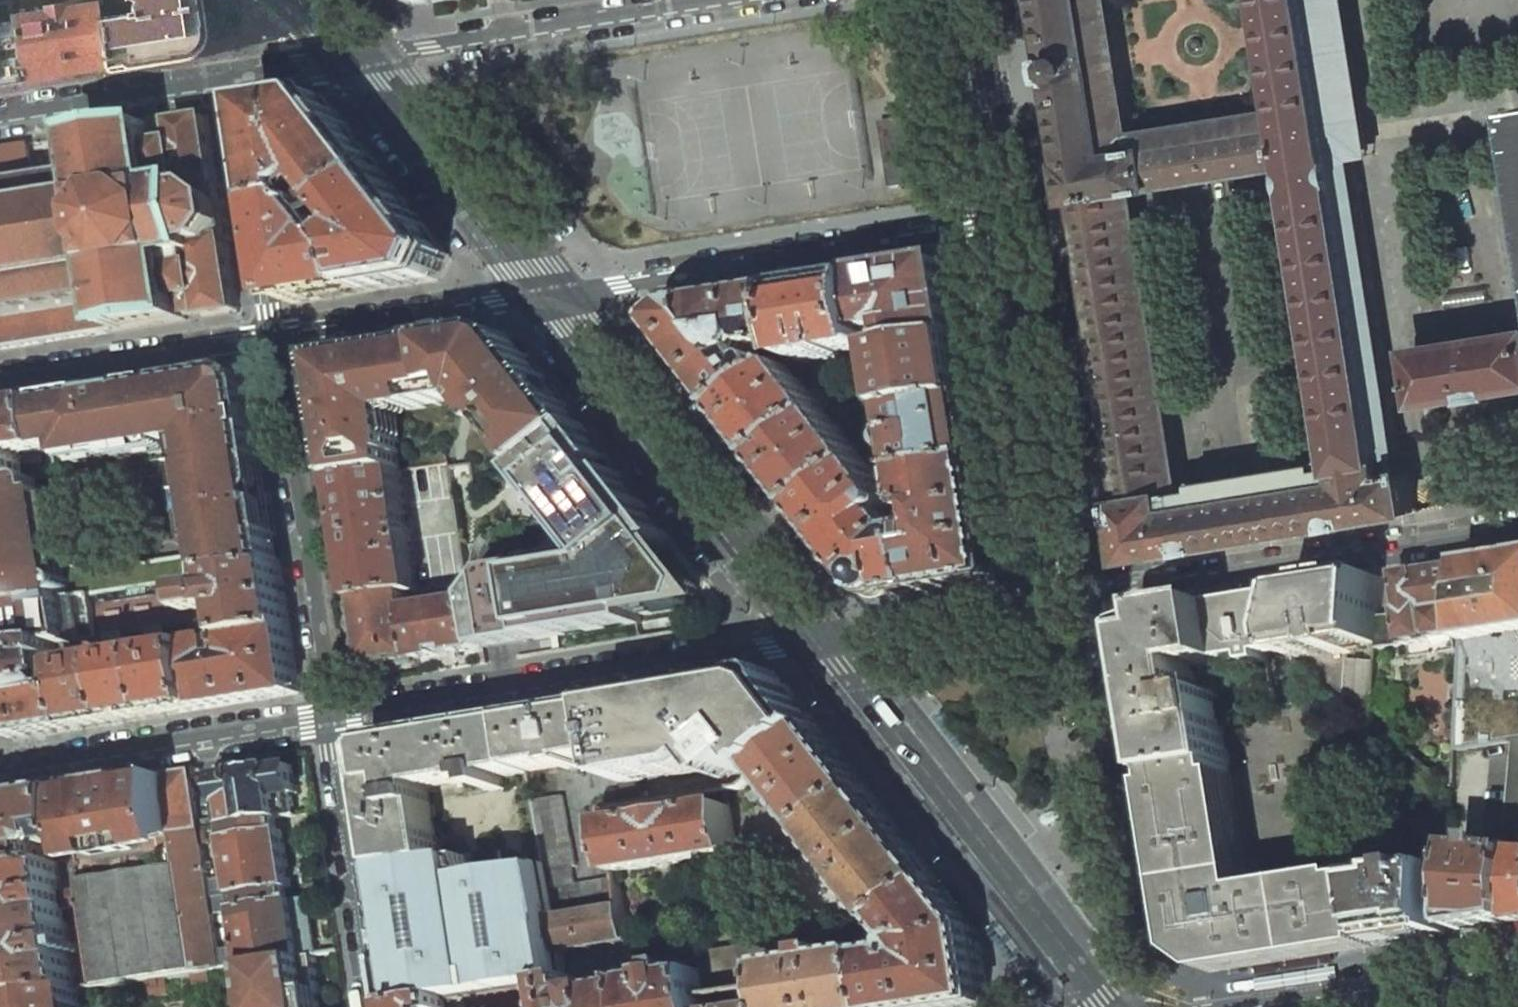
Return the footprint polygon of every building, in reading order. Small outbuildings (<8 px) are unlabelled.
[(9,1),(16,46),(22,83),(105,69),(98,8),(98,4),(65,10),(64,6),(47,9),(46,0),(17,0),(9,1)] [(127,15),(127,20),(116,22),(114,7),(98,8),(105,69),(182,57),(200,33),(195,0),(128,0),(134,3),(132,9),(132,14),(127,15)] [(1055,64),(1070,161),(1067,161),(1074,201),(1079,200),(1121,193),(1297,164),(1287,111),(1209,122),(1130,135),(1118,55),(1109,0),(1045,0),(1055,64)] [(1274,32),(1287,111),(1297,164),(1345,465),(1386,459),(1347,216),(1313,0),(1269,0),(1274,32)] [(1347,216),(1382,210),(1348,0),(1313,0),(1347,216)] [(16,46),(9,1),(0,3),(0,49),(16,46)] [(0,49),(0,75),(2,86),(22,83),(16,46),(0,49)] [(261,107),(276,208),(315,203),(313,195),(327,184),(347,209),(387,175),(326,96),(261,107)] [(0,149),(0,349),(94,335),(188,320),(187,315),(194,314),(204,312),(205,317),(240,311),(229,241),(232,241),(223,185),(220,185),(209,116),(174,121),(174,125),(157,128),(157,123),(85,135),(86,146),(82,146),(82,147),(70,149),(70,147),(64,148),(66,165),(72,164),(72,162),(84,160),(84,161),(89,160),(91,170),(35,179),(29,144),(0,149)] [(892,188),(926,183),(916,118),(882,123),(892,188)] [(366,292),(438,280),(450,255),(387,175),(347,209),(365,232),(352,243),(361,258),(366,292)] [(1168,492),(1121,193),(1079,200),(1127,499),(1168,492)] [(276,208),(291,304),(366,292),(361,258),(352,243),(345,242),(324,215),(327,212),(323,207),(320,209),(315,203),(276,208)] [(891,351),(965,338),(953,266),(952,265),(870,277),(880,351),(891,351)] [(806,363),(847,356),(847,359),(860,357),(859,354),(880,351),(870,277),(791,290),(803,363),(806,363)] [(664,327),(731,413),(780,374),(773,365),(771,363),(768,362),(764,362),(762,364),(755,355),(758,352),(759,348),(767,351),(791,347),(793,361),(801,360),(803,363),(791,290),(686,306),(667,321),(664,327)] [(439,398),(471,393),(482,391),(516,385),(547,381),(508,329),(431,342),(400,346),(405,377),(413,376),(435,372),(439,398)] [(1414,348),(1423,403),(1471,396),(1472,398),(1497,394),(1497,392),(1517,388),(1517,332),(1414,348)] [(900,410),(975,399),(965,338),(891,351),(896,380),(890,381),(892,390),(897,389),(900,410)] [(354,353),(323,358),(322,359),(333,427),(364,423),(390,419),(391,422),(396,421),(395,414),(440,407),(439,398),(435,372),(413,376),(405,377),(400,346),(354,353)] [(780,374),(731,413),(769,462),(829,416),(791,367),(789,366),(780,374)] [(199,449),(241,443),(262,440),(251,371),(167,383),(176,443),(197,439),(199,449)] [(526,473),(566,442),(584,427),(547,381),(516,385),(482,391),(471,393),(439,398),(440,407),(474,402),(495,429),(493,431),(526,473)] [(74,459),(176,443),(167,383),(74,398),(47,402),(54,451),(72,448),(74,459)] [(900,410),(911,472),(984,461),(975,399),(900,410)] [(29,480),(25,460),(33,454),(54,451),(47,402),(0,409),(0,484),(29,480)] [(769,462),(808,511),(867,464),(829,416),(769,462)] [(390,419),(364,423),(333,427),(342,481),(399,472),(401,471),(399,457),(402,456),(396,421),(391,422),(390,419)] [(472,601),(481,649),(637,623),(636,614),(691,604),(700,587),(665,544),(672,539),(584,427),(526,473),(592,555),(496,571),(472,601)] [(222,505),(250,501),(271,497),(262,440),(241,443),(199,449),(202,468),(194,469),(200,509),(222,505)] [(83,459),(76,461),(77,472),(85,471),(83,459)] [(1127,499),(1121,500),(1123,510),(1130,559),(1189,549),(1189,550),(1416,513),(1409,471),(1389,475),(1386,459),(1345,465),(1326,468),(1325,462),(1201,482),(1202,489),(1168,494),(1168,492),(1127,499)] [(58,475),(77,472),(76,461),(56,464),(58,475)] [(924,531),(929,591),(1003,579),(984,461),(911,472),(917,508),(918,511),(922,513),(923,522),(928,522),(930,530),(924,531)] [(51,476),(58,475),(56,464),(49,465),(51,476)] [(908,533),(897,519),(900,516),(901,518),(905,515),(901,509),(898,508),(897,503),(867,464),(808,511),(864,583),(868,583),(874,593),(876,597),(880,598),(882,598),(895,594),(898,596),(929,591),(924,531),(908,533)] [(399,472),(342,481),(360,600),(409,593),(420,591),(401,471),(399,472)] [(77,541),(77,539),(76,528),(74,517),(68,504),(61,494),(49,496),(48,489),(38,480),(37,479),(29,480),(0,484),(0,610),(92,595),(95,615),(192,599),(192,590),(191,587),(117,603),(115,592),(74,564),(72,564),(76,554),(77,541)] [(250,501),(222,505),(200,509),(210,576),(214,575),(233,572),(281,565),(271,497),(250,501)] [(1458,696),(1457,714),(1454,753),(1513,743),(1517,743),(1517,556),(1466,564),(1463,615),(1458,696)] [(1466,564),(1399,575),(1404,614),(1400,615),(1400,617),(1380,621),(1377,643),(1377,648),(1405,644),(1407,658),(1420,656),(1422,665),(1443,661),(1441,653),(1454,651),(1452,636),(1461,635),(1457,616),(1463,615),(1466,564)] [(216,586),(192,590),(192,599),(194,611),(208,609),(225,606),(233,655),(222,657),(219,638),(197,642),(204,709),(300,693),(281,565),(233,572),(214,575),(216,586)] [(1383,578),(1302,591),(1290,640),(1291,650),(1292,658),(1335,651),(1336,655),(1352,652),(1352,648),(1377,643),(1380,621),(1383,578)] [(1302,591),(1217,605),(1226,661),(1250,657),(1251,664),(1267,661),(1266,654),(1291,650),(1290,640),(1302,591)] [(427,607),(412,609),(421,660),(450,655),(481,649),(472,601),(471,592),(425,600),(427,607)] [(409,593),(360,600),(370,667),(403,662),(403,667),(406,669),(415,668),(417,664),(416,660),(421,660),(412,609),(409,593)] [(71,643),(84,640),(99,638),(95,615),(92,595),(0,610),(0,654),(71,643)] [(192,599),(95,615),(99,638),(109,636),(123,634),(148,630),(164,627),(195,622),(194,611),(192,599)] [(1165,635),(1144,638),(1166,776),(1229,766),(1230,766),(1219,695),(1199,698),(1194,666),(1226,661),(1217,605),(1161,614),(1165,635)] [(208,609),(194,611),(195,622),(197,642),(219,638),(217,632),(212,634),(208,609)] [(164,627),(148,630),(151,650),(162,716),(204,709),(197,642),(167,648),(164,627)] [(148,630),(123,634),(127,655),(151,650),(148,630)] [(123,634),(109,636),(112,657),(124,722),(162,716),(151,650),(127,655),(123,634)] [(84,640),(71,643),(74,665),(73,669),(74,676),(75,682),(76,687),(83,729),(124,722),(112,657),(88,662),(84,640)] [(57,684),(61,678),(74,676),(73,669),(74,665),(71,643),(0,654),(0,661),(5,693),(57,684)] [(1376,661),(1347,659),(1344,704),(1370,724),(1376,661)] [(767,677),(610,703),(618,756),(623,785),(641,782),(700,772),(712,764),(727,783),(739,782),(748,783),(763,771),(820,728),(804,700),(788,685),(767,677)] [(57,684),(5,693),(13,738),(13,739),(15,740),(83,729),(76,687),(64,689),(57,684)] [(565,711),(520,718),(528,771),(566,765),(567,771),(586,767),(585,761),(618,756),(610,703),(565,711)] [(372,754),(370,754),(387,867),(439,860),(429,793),(435,792),(435,788),(457,784),(457,787),(463,786),(463,783),(477,781),(478,786),(483,785),(485,790),(492,789),(492,790),(504,788),(502,777),(528,772),(528,771),(520,718),(449,730),(379,741),(381,750),(372,751),(372,754)] [(787,802),(781,807),(785,812),(791,807),(813,835),(869,792),(820,728),(763,771),(787,802)] [(1513,743),(1505,838),(1517,839),(1517,743),(1513,743)] [(242,763),(220,767),(221,778),(240,774),(239,772),(244,771),(242,763)] [(240,774),(221,778),(227,818),(228,825),(280,817),(299,815),(295,795),(299,793),(294,766),(275,768),(275,766),(244,771),(239,772),(240,774)] [(1229,766),(1166,776),(1192,945),(1225,969),(1382,943),(1372,883),(1371,880),(1249,899),(1229,766)] [(193,771),(168,775),(176,833),(201,830),(199,822),(193,771)] [(86,907),(89,924),(91,940),(94,957),(96,973),(98,987),(197,971),(176,833),(168,775),(91,788),(68,792),(77,848),(79,861),(84,890),(86,907)] [(644,804),(641,782),(623,785),(626,807),(644,804)] [(0,803),(0,873),(53,865),(51,852),(57,847),(63,850),(77,848),(68,792),(0,803)] [(869,792),(813,835),(885,925),(888,922),(939,882),(869,792)] [(563,796),(533,801),(545,863),(545,866),(555,919),(623,908),(618,878),(575,885),(571,867),(577,866),(563,796)] [(730,806),(608,826),(617,873),(738,853),(730,806)] [(280,817),(228,825),(238,896),(240,910),(246,947),(248,965),(252,964),(316,955),(318,955),(309,898),(292,901),(291,888),(293,888),(285,830),(282,830),(280,817)] [(227,818),(199,822),(201,830),(206,829),(228,825),(227,818)] [(201,830),(176,833),(197,971),(215,968),(215,970),(223,969),(220,951),(214,914),(223,912),(221,898),(212,899),(203,846),(209,845),(206,829),(201,830)] [(500,851),(472,855),(475,875),(502,871),(500,851)] [(1463,852),(1459,921),(1460,931),(1517,923),(1517,909),(1517,855),(1506,854),(1506,852),(1502,851),(1501,854),(1463,852)] [(378,871),(398,1006),(407,1006),(470,998),(519,990),(550,984),(566,982),(561,953),(555,919),(545,866),(473,878),(470,858),(378,871)] [(79,861),(71,862),(75,892),(84,890),(79,861)] [(0,873),(0,938),(69,927),(67,910),(86,907),(84,890),(75,892),(64,894),(60,864),(53,865),(0,873)] [(1382,943),(1447,934),(1449,871),(1431,874),(1429,872),(1414,874),(1414,876),(1372,883),(1382,943)] [(904,947),(903,952),(876,956),(884,1006),(978,1006),(990,1005),(977,930),(939,882),(888,922),(906,944),(904,947)] [(238,896),(221,898),(223,912),(240,910),(238,896)] [(623,908),(555,919),(561,953),(577,950),(629,942),(623,908)] [(0,938),(0,939),(10,1002),(79,990),(77,976),(75,960),(94,957),(91,940),(72,944),(69,927),(0,938)] [(772,945),(701,956),(704,974),(709,1001),(710,1000),(741,996),(778,990),(775,969),(772,945)] [(246,947),(220,951),(223,969),(248,965),(246,947)] [(775,969),(778,990),(779,994),(781,1004),(781,1006),(884,1006),(876,956),(875,953),(833,960),(831,947),(813,950),(815,963),(775,969)] [(577,950),(561,953),(566,982),(567,983),(578,981),(583,981),(577,950)] [(316,955),(252,964),(259,1006),(323,1006),(316,955)] [(642,962),(633,963),(635,973),(643,972),(642,962)] [(637,983),(637,986),(641,1006),(711,1006),(710,1000),(709,1001),(704,974),(683,976),(681,967),(676,968),(676,970),(662,973),(663,976),(655,978),(656,980),(637,983)] [(197,982),(213,979),(212,970),(195,973),(197,982)] [(96,973),(85,974),(87,989),(98,987),(96,973)] [(85,974),(77,976),(79,990),(86,989),(87,989),(85,974)] [(159,994),(171,992),(169,978),(151,981),(153,993),(159,992),(159,994)] [(567,983),(571,1006),(641,1006),(637,986),(602,992),(601,986),(587,988),(588,995),(581,996),(578,981),(567,983)] [(567,983),(566,982),(550,984),(553,1002),(554,1006),(571,1006),(567,983)] [(550,984),(519,990),(521,1006),(553,1002),(550,984)] [(10,1002),(10,1006),(88,1006),(86,989),(79,990),(10,1002)] [(470,998),(472,1006),(521,1006),(519,990),(470,998)] [(710,1000),(711,1006),(743,1006),(741,996),(710,1000)] [(470,998),(407,1006),(472,1006),(470,998)]
